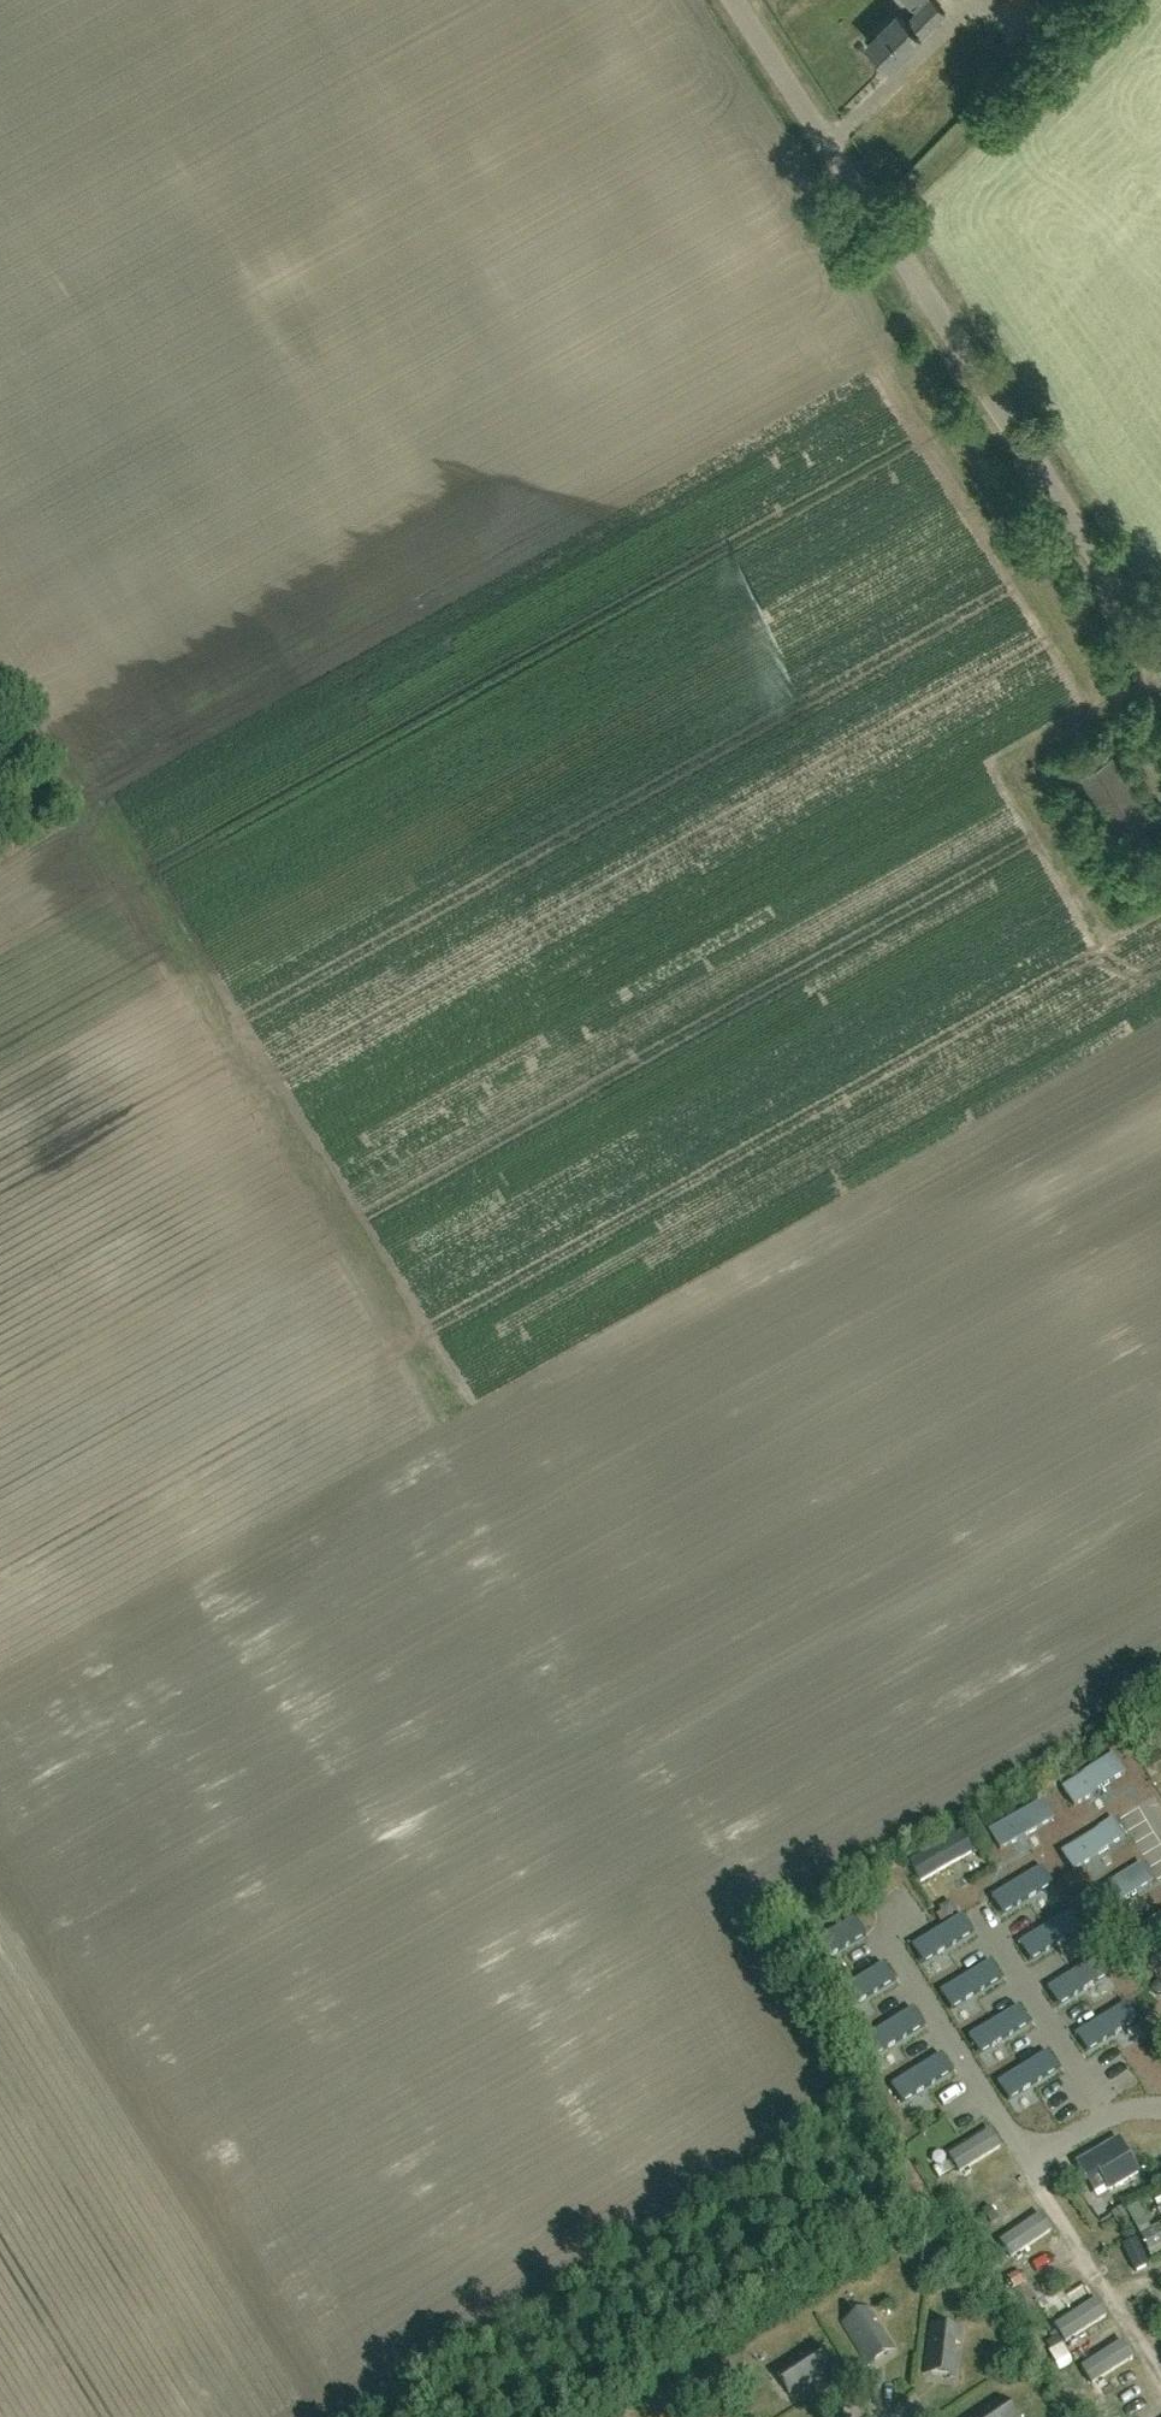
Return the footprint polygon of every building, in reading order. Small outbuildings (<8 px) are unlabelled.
[(946,13),(933,0),(906,0),(917,12),(907,22),(898,12),(868,41),(893,66),(922,37),(946,13)] [(1121,838),(1152,819),(1113,756),(1081,775),(1121,838)] [(1073,1807),(1127,1775),(1115,1754),(1061,1787),(1073,1807)] [(999,1851),(1054,1819),(1042,1799),(987,1831),(999,1851)] [(1073,1872),(1126,1839),(1114,1819),(1060,1852),(1073,1872)] [(962,1832),(908,1862),(920,1883),(974,1853),(962,1832)] [(1101,1917),(1154,1884),(1141,1864),(1088,1897),(1101,1917)] [(1041,1866),(991,1896),(1002,1914),(1052,1884),(1041,1866)] [(1029,1960),(1079,1929),(1068,1911),(1018,1942),(1029,1960)] [(1116,1942),(1129,1962),(1160,1942),(1160,1914),(1116,1942)] [(922,1963),(972,1932),(961,1915),(911,1945),(922,1963)] [(815,1965),(865,1935),(854,1917),(804,1947),(815,1965)] [(1058,2005),(1107,1974),(1096,1956),(1047,1987),(1058,2005)] [(950,2009),(1000,1978),(989,1960),(939,1991),(950,2009)] [(843,2012),(893,1981),(882,1963),(832,1994),(843,2012)] [(1086,2051),(1136,2020),(1125,2002),(1075,2033),(1086,2051)] [(978,2054),(1028,2023),(1018,2005),(968,2036),(978,2054)] [(872,2057),(922,2026),(911,2008),(861,2039),(872,2057)] [(1008,2100),(1057,2069),(1046,2051),(996,2082),(1008,2100)] [(901,2102),(951,2072),(940,2054),(890,2084),(901,2102)] [(1144,2062),(1124,2075),(1130,2085),(1151,2073),(1144,2062)] [(958,2174),(1001,2147),(990,2130),(948,2157),(958,2174)] [(1118,2138),(1075,2163),(1085,2181),(1098,2174),(1108,2192),(1139,2174),(1118,2138)] [(998,2217),(989,2205),(981,2211),(990,2223),(998,2217)] [(1040,2214),(999,2242),(1010,2259),(1051,2231),(1040,2214)] [(1150,2230),(1144,2216),(1132,2222),(1139,2235),(1150,2230)] [(1139,2235),(1149,2257),(1160,2252),(1160,2225),(1150,2230),(1139,2235)] [(1136,2238),(1121,2245),(1134,2272),(1148,2265),(1136,2238)] [(1052,2280),(1073,2276),(1071,2264),(1050,2268),(1052,2280)] [(1024,2282),(1017,2271),(1007,2278),(1014,2289),(1024,2282)] [(1096,2299),(1054,2326),(1064,2343),(1106,2316),(1096,2299)] [(868,2364),(894,2348),(869,2308),(843,2324),(868,2364)] [(955,2376),(961,2329),(931,2326),(925,2372),(955,2376)] [(1122,2341),(1080,2368),(1091,2384),(1133,2358),(1122,2341)] [(791,2394),(830,2369),(813,2343),(774,2369),(791,2394)] [(1000,2396),(969,2416),(1014,2416),(1000,2396)]
